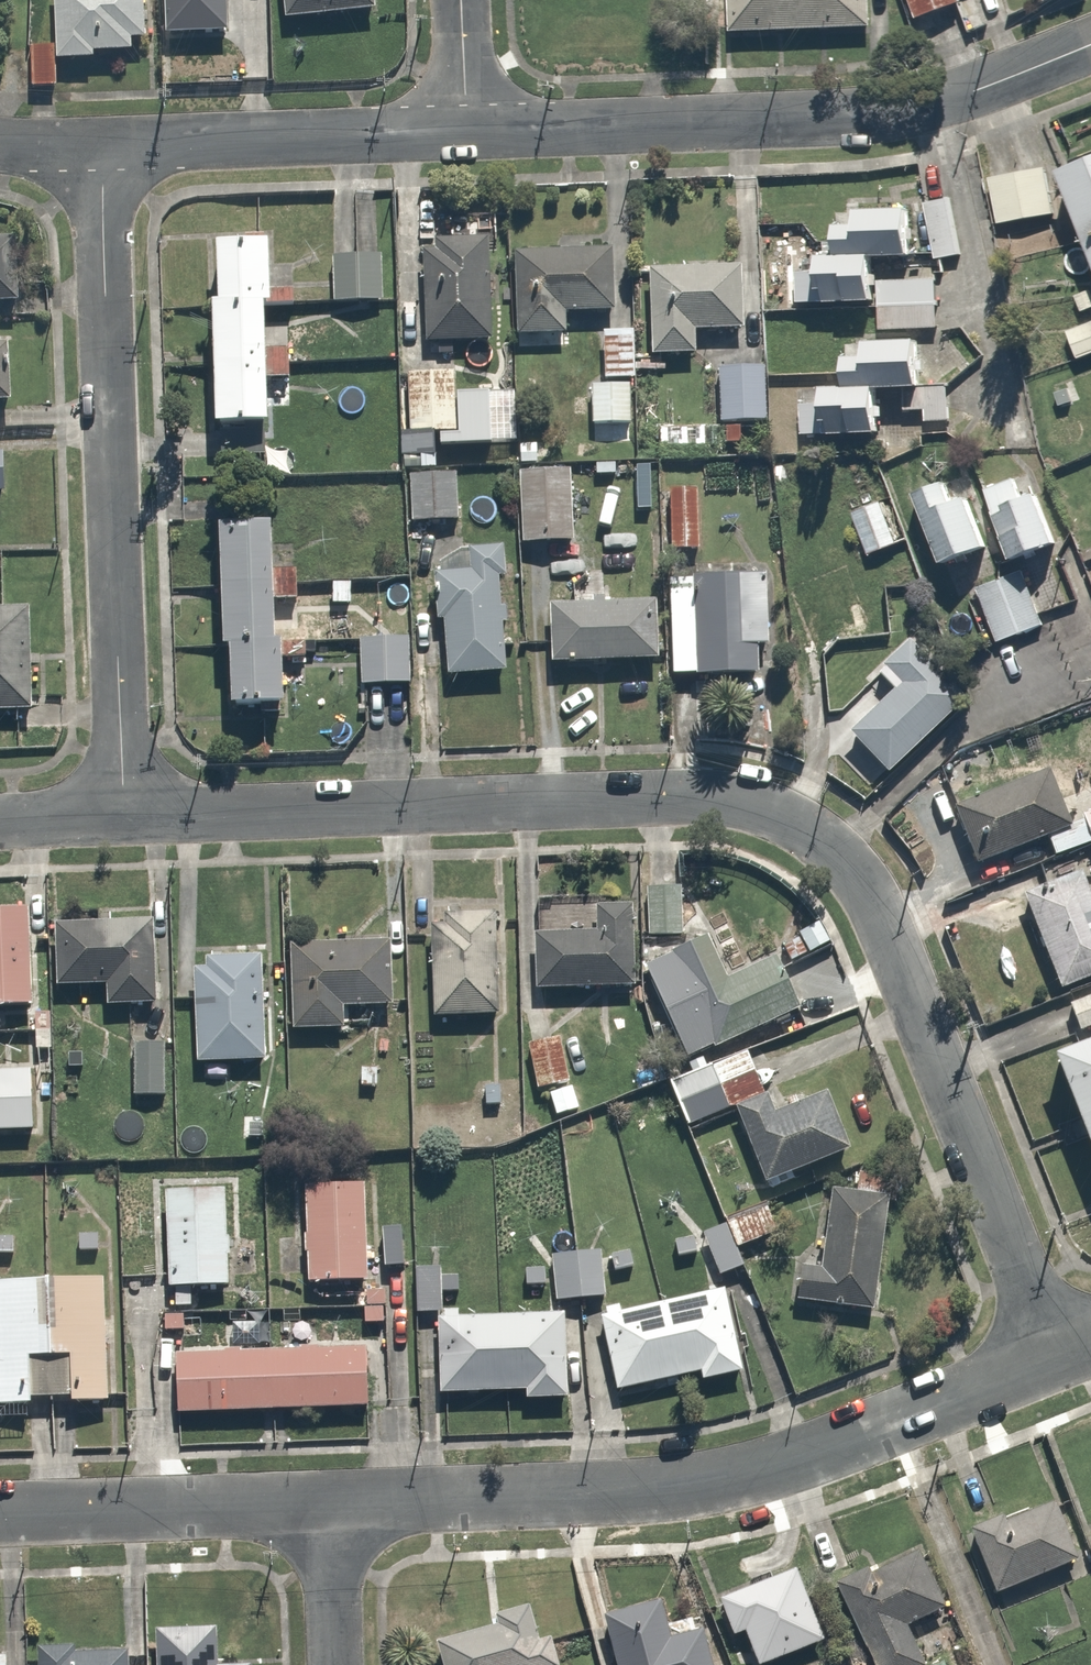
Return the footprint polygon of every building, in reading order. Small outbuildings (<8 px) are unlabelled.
[(152,46),(150,0),(59,0),(62,63),(98,61),(98,57),(137,55),(137,47),(152,46)] [(167,40),(209,39),(210,83),(258,83),(257,0),(167,0),(167,40)] [(290,24),(377,14),(375,0),(287,0),(290,24)] [(727,32),(878,22),(876,0),(725,0),(727,32)] [(973,4),(971,0),(914,0),(922,22),(973,4)] [(53,43),(31,43),(30,89),(52,90),(53,43)] [(1049,167),(993,176),(1000,224),(1056,216),(1049,167)] [(1067,178),(1090,242),(1090,170),(1067,178)] [(954,197),(929,200),(937,257),(961,253),(954,197)] [(837,258),(925,261),(926,214),(838,212),(837,258)] [(0,239),(0,308),(31,308),(30,239),(0,239)] [(493,239),(424,243),(430,344),(498,340),(493,239)] [(275,309),(297,309),(297,287),(274,287),(274,248),(222,249),(226,433),(278,432),(276,380),(294,380),(293,345),(276,345),(275,309)] [(615,252),(516,257),(520,336),(569,334),(567,310),(618,308),(615,252)] [(385,258),(335,261),(337,304),(387,302),(385,258)] [(882,267),(882,262),(821,260),(820,304),(881,306),(881,333),(922,334),(922,313),(937,313),(938,286),(930,286),(930,280),(906,280),(906,268),(882,267)] [(754,275),(653,273),(652,357),(688,357),(689,325),(753,326),(754,275)] [(1071,337),(1080,362),(1090,358),(1090,330),(1071,337)] [(640,342),(607,340),(605,378),(638,380),(640,342)] [(823,402),(802,402),(803,433),(890,432),(890,428),(890,416),(924,416),(925,427),(945,427),(944,377),(928,377),(927,343),(868,344),(868,358),(852,358),(852,388),(822,389),(823,402)] [(0,348),(0,406),(25,405),(22,346),(0,348)] [(769,367),(716,369),(718,426),(772,424),(769,367)] [(458,375),(410,378),(414,435),(461,432),(458,375)] [(594,398),(575,398),(576,416),(593,416),(593,425),(633,424),(633,388),(594,388),(594,398)] [(0,458),(0,501),(13,501),(13,458),(0,458)] [(571,473),(524,474),(525,547),(573,547),(571,473)] [(961,473),(930,488),(969,570),(1000,556),(961,473)] [(456,477),(412,478),(413,523),(457,522),(456,477)] [(690,488),(672,487),(670,547),(688,548),(690,488)] [(867,540),(871,547),(899,533),(880,497),(852,512),(857,521),(846,527),(855,546),(867,540)] [(1044,498),(1011,515),(1032,555),(1065,538),(1044,498)] [(222,531),(229,656),(237,655),(240,713),(288,711),(279,528),(222,531)] [(450,624),(453,680),(507,677),(503,580),(509,580),(507,548),(473,550),(474,573),(439,575),(442,625),(450,624)] [(1019,568),(983,588),(1013,643),(1050,624),(1019,568)] [(778,575),(677,574),(676,677),(778,678),(778,575)] [(611,603),(610,578),(573,579),(574,604),(553,604),(555,668),(662,665),(661,601),(611,603)] [(0,615),(0,714),(35,715),(37,616),(0,615)] [(413,638),(365,641),(368,690),(416,688),(413,638)] [(1076,823),(1056,774),(960,814),(982,866),(1050,837),(1058,857),(1090,844),(1090,838),(1084,820),(1076,823)] [(1032,901),(1072,988),(1090,979),(1090,897),(1082,878),(1032,901)] [(671,936),(672,893),(650,892),(648,936),(671,936)] [(598,901),(600,938),(579,939),(577,899),(532,901),(537,995),(641,990),(636,899),(598,901)] [(0,914),(0,1007),(37,1006),(37,914),(0,914)] [(514,926),(436,919),(429,1015),(506,1021),(514,926)] [(61,928),(61,989),(110,988),(110,1006),(158,1006),(158,928),(61,928)] [(705,939),(672,955),(716,1048),(810,1004),(786,954),(726,983),(705,939)] [(347,1032),(347,1016),(375,1016),(375,1008),(401,1008),(401,954),(290,954),(289,1032),(347,1032)] [(267,964),(195,965),(197,1069),(269,1068),(267,964)] [(563,1033),(530,1040),(541,1089),(574,1081),(563,1033)] [(1056,1052),(1090,1140),(1090,1038),(1056,1052)] [(167,1044),(132,1043),(132,1095),(166,1096),(167,1044)] [(676,1081),(691,1122),(770,1094),(755,1053),(676,1081)] [(0,1075),(0,1131),(40,1130),(38,1074),(0,1075)] [(776,1100),(738,1113),(761,1180),(846,1150),(829,1101),(782,1117),(776,1100)] [(375,1185),(314,1183),(311,1282),(372,1284),(375,1185)] [(887,1194),(835,1189),(827,1269),(798,1266),(794,1302),(875,1310),(887,1194)] [(230,1203),(171,1202),(169,1291),(229,1292),(230,1203)] [(725,1223),(707,1230),(724,1274),(742,1266),(725,1223)] [(557,1269),(528,1269),(528,1285),(558,1286),(559,1298),(615,1295),(613,1252),(556,1255),(557,1269)] [(441,1269),(420,1268),(418,1310),(440,1311),(441,1269)] [(35,1393),(79,1391),(79,1402),(115,1401),(111,1275),(0,1278),(0,1407),(35,1406),(35,1393)] [(719,1289),(600,1320),(621,1400),(740,1369),(719,1289)] [(387,1295),(369,1294),(368,1323),(386,1324),(387,1295)] [(570,1317),(446,1322),(449,1397),(573,1392),(570,1317)] [(367,1351),(177,1352),(178,1415),(368,1414),(367,1351)] [(1057,1496),(970,1533),(996,1596),(1084,1559),(1057,1496)] [(838,1589),(863,1651),(841,1660),(843,1664),(925,1664),(911,1630),(949,1615),(925,1554),(838,1589)] [(721,1604),(745,1664),(750,1664),(829,1635),(805,1573),(721,1604)] [(660,1600),(606,1617),(622,1664),(719,1664),(710,1635),(675,1646),(660,1600)] [(433,1648),(441,1664),(562,1664),(534,1603),(433,1648)] [(164,1633),(164,1664),(224,1664),(224,1633),(164,1633)] [(44,1648),(45,1664),(134,1664),(133,1646),(44,1648)] [(0,1654),(0,1664),(11,1664),(10,1654),(0,1654)]
